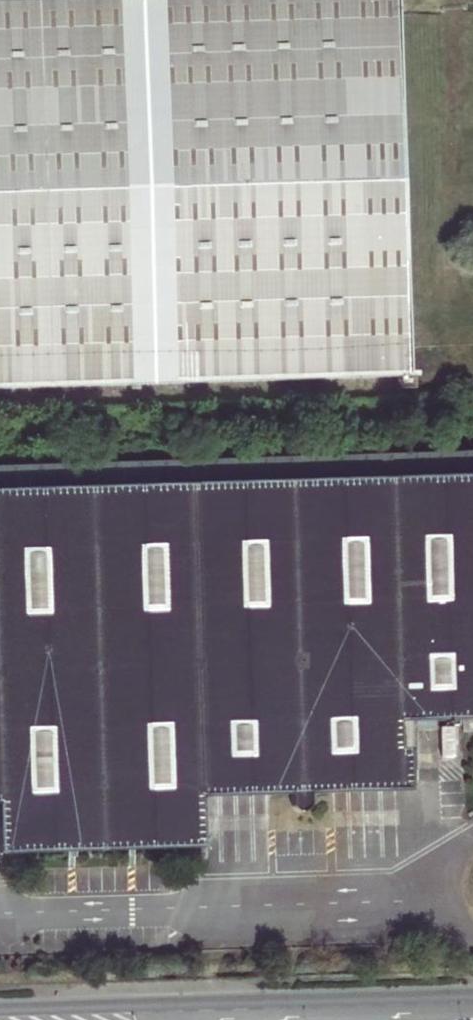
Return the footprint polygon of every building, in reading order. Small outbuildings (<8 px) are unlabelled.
[(0,3),(0,389),(411,378),(402,0),(107,0),(0,3)] [(0,489),(0,826),(1,854),(207,847),(205,794),(294,792),(294,804),(297,809),(304,812),(309,810),(314,805),(314,791),(413,788),(412,719),(472,717),(472,474),(0,489)]
